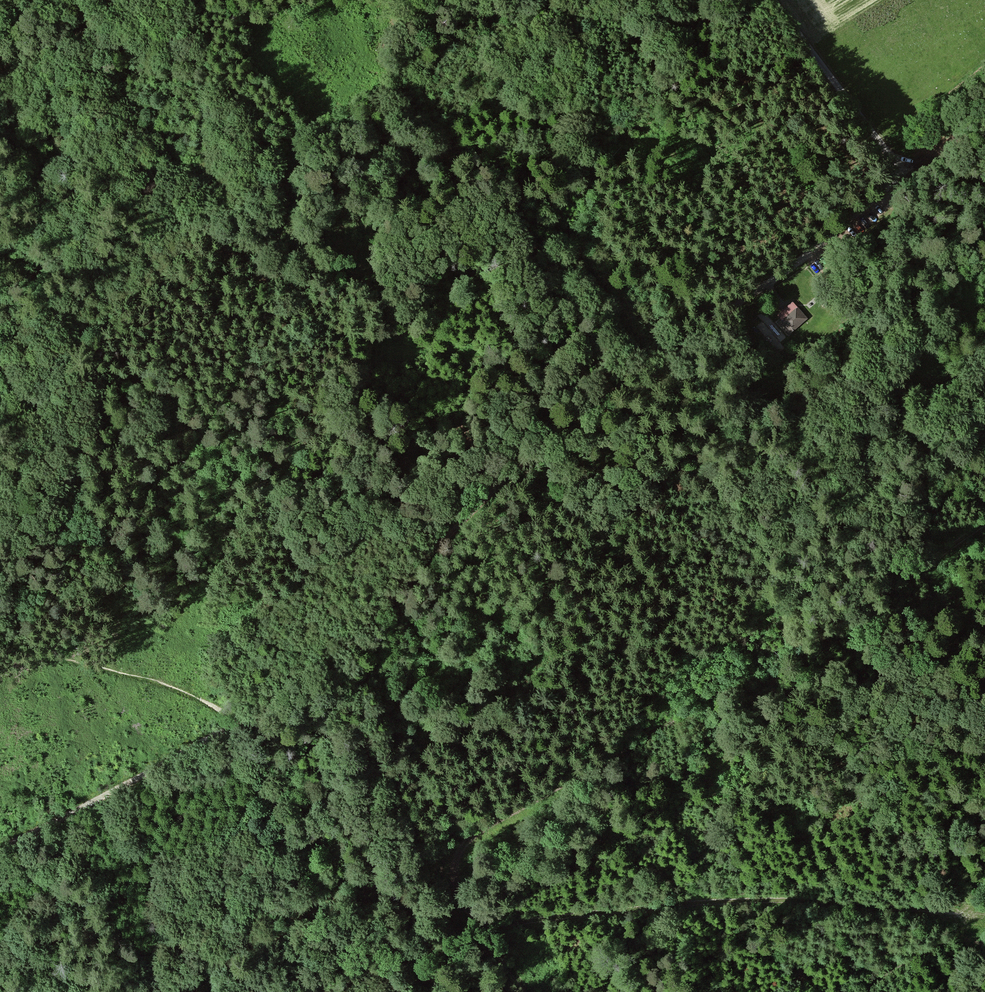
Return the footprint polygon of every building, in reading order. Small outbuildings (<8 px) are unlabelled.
[(789,333),(807,316),(796,305),(778,322),(789,333)]
